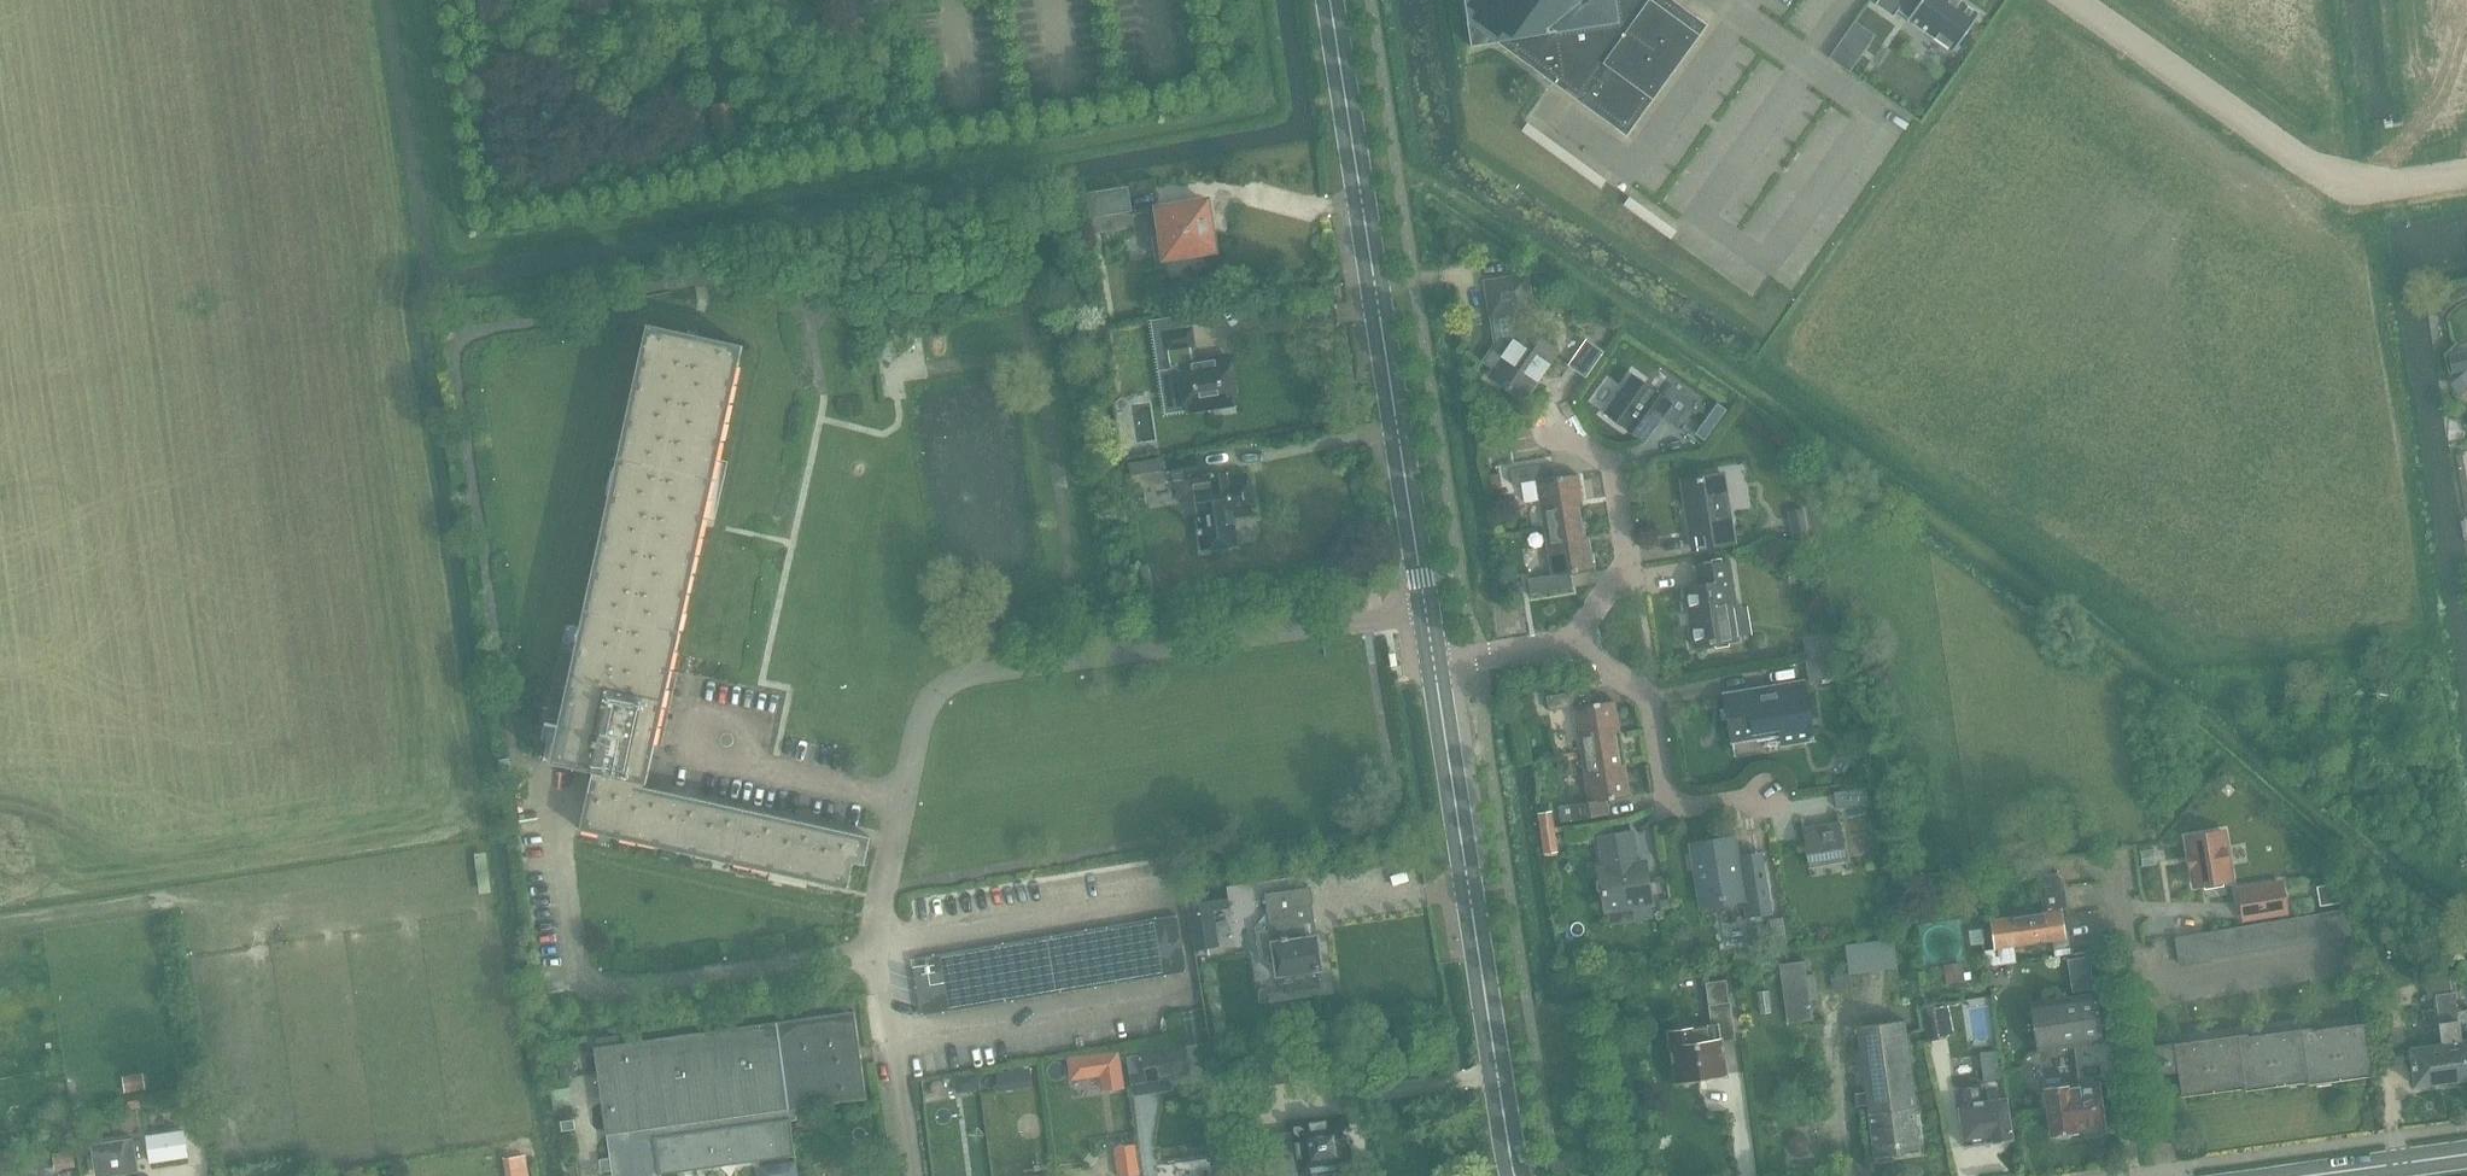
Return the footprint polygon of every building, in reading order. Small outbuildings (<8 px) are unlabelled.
[(1628,136),(1636,124),(1700,35),(1701,35),(1709,24),(1698,15),(1698,14),(1678,0),(1465,0),(1472,45),(1498,42),(1567,91),(1570,86),(1581,94),(1577,99),(1617,127),(1616,127),(1628,136)] [(1875,4),(1893,17),(1897,10),(1908,18),(1908,19),(1953,51),(1979,14),(1960,1),(1961,0),(1877,0),(1875,4)] [(1838,45),(1829,57),(1848,70),(1856,58),(1838,45)] [(710,104),(716,138),(738,135),(733,101),(710,104)] [(2387,118),(2383,118),(2385,128),(2403,125),(2402,119),(2393,120),(2392,117),(2387,118)] [(1521,130),(1600,188),(1606,178),(1528,121),(1521,130)] [(1089,217),(1091,217),(1132,210),(1128,186),(1085,193),(1089,217)] [(1623,205),(1671,239),(1678,230),(1630,196),(1623,205)] [(1160,207),(1163,234),(1154,235),(1158,257),(1215,248),(1212,232),(1207,200),(1160,207)] [(1486,282),(1491,314),(1532,307),(1527,276),(1486,282)] [(1497,344),(1485,361),(1496,368),(1508,376),(1504,383),(1525,398),(1537,380),(1558,350),(1524,327),(1522,309),(1491,314),(1497,344)] [(1195,363),(1192,347),(1196,346),(1192,329),(1188,329),(1188,321),(1162,326),(1166,350),(1177,348),(1188,409),(1194,408),(1197,410),(1204,409),(1207,406),(1237,400),(1230,357),(1195,363)] [(583,784),(591,786),(581,828),(848,887),(854,862),(865,864),(869,845),(871,836),(645,786),(646,782),(649,782),(673,669),(745,344),(649,323),(552,761),(594,770),(592,779),(585,778),(583,784)] [(2447,353),(2452,371),(2466,368),(2466,362),(2464,349),(2447,353)] [(2451,380),(2461,393),(2466,388),(2466,371),(2465,369),(2451,380)] [(1681,417),(1693,399),(1672,384),(1664,395),(1635,374),(1606,413),(1645,441),(1657,424),(1653,421),(1659,413),(1674,425),(1681,417)] [(1198,524),(1200,538),(1204,537),(1206,550),(1238,544),(1232,510),(1254,507),(1248,472),(1230,475),(1230,471),(1215,474),(1215,471),(1202,474),(1199,456),(1130,468),(1133,487),(1169,482),(1194,478),(1202,523),(1198,524)] [(1537,479),(1545,527),(1581,521),(1577,495),(1581,494),(1578,473),(1555,476),(1553,463),(1511,469),(1513,483),(1537,479)] [(1489,474),(1491,488),(1502,486),(1499,472),(1489,474)] [(1691,531),(1694,546),(1733,540),(1723,474),(1718,475),(1719,477),(1703,480),(1702,477),(1684,480),(1691,531)] [(1142,491),(1133,492),(1135,504),(1144,502),(1142,491)] [(1809,536),(1802,508),(1786,511),(1793,539),(1809,536)] [(1581,521),(1545,527),(1552,574),(1528,578),(1530,592),(1573,586),(1571,571),(1593,568),(1590,547),(1586,548),(1581,521)] [(1685,589),(1693,644),(1732,638),(1727,605),(1736,604),(1730,562),(1696,567),(1699,587),(1685,589)] [(1507,585),(1509,599),(1521,597),(1520,589),(1514,583),(1507,585)] [(1804,637),(1807,655),(1811,680),(1841,675),(1835,632),(1804,637)] [(1725,693),(1733,740),(1757,736),(1756,730),(1781,727),(1783,742),(1813,737),(1804,681),(1725,693)] [(1574,706),(1581,754),(1618,747),(1614,721),(1617,720),(1614,699),(1592,703),(1590,688),(1547,695),(1549,710),(1574,706)] [(1588,800),(1558,805),(1560,821),(1609,813),(1607,798),(1629,795),(1626,773),(1622,774),(1618,747),(1581,754),(1588,800)] [(1834,789),(1836,804),(1867,800),(1865,785),(1834,789)] [(1536,813),(1543,854),(1558,852),(1554,830),(1551,811),(1536,813)] [(1804,836),(1809,867),(1845,862),(1840,823),(1838,823),(1803,828),(1804,836)] [(2188,837),(2196,883),(2231,878),(2224,831),(2188,837)] [(1601,868),(1607,909),(1652,903),(1645,862),(1636,863),(1632,832),(1601,837),(1605,867),(1601,868)] [(1693,846),(1701,904),(1738,898),(1741,919),(1768,915),(1760,860),(1736,864),(1732,840),(1693,846)] [(2043,909),(1990,917),(1994,948),(2052,939),(2055,956),(2071,954),(2067,932),(2065,933),(2061,906),(2067,906),(2062,871),(2038,874),(2043,909)] [(2243,903),(2245,917),(2285,911),(2281,882),(2240,889),(2243,903)] [(2327,884),(2316,885),(2319,905),(2338,902),(2335,882),(2327,884)] [(1302,920),(1316,918),(1313,903),(1315,902),(1313,885),(1266,892),(1270,922),(1256,924),(1260,957),(1275,955),(1278,974),(1283,973),(1285,990),(1320,985),(1318,968),(1323,967),(1318,934),(1304,936),(1302,920)] [(1226,887),(1185,894),(1194,948),(1218,944),(1213,911),(1230,908),(1226,887)] [(1669,898),(1659,899),(1661,912),(1671,910),(1669,898)] [(2338,937),(2351,935),(2346,908),(2339,909),(2333,910),(2338,937)] [(2320,912),(2325,939),(2338,937),(2333,910),(2320,912)] [(2307,914),(2312,941),(2325,939),(2320,912),(2307,914)] [(1168,944),(1182,942),(1177,914),(1163,916),(1168,944)] [(2294,917),(2299,943),(2312,941),(2307,914),(2294,917)] [(1154,946),(1168,944),(1163,916),(1149,918),(1154,946)] [(2281,919),(2285,946),(2299,943),(2294,917),(2281,919)] [(1140,949),(1154,946),(1149,918),(1135,921),(1140,949)] [(1780,919),(1769,920),(1771,940),(1783,938),(1780,919)] [(2272,948),(2285,946),(2281,919),(2268,921),(2272,948)] [(1126,951),(1140,949),(1135,921),(1121,923),(1126,951)] [(2255,923),(2259,950),(2272,948),(2268,921),(2255,923)] [(1112,953),(1126,951),(1121,923),(1107,925),(1112,953)] [(2246,952),(2259,950),(2255,923),(2242,925),(2246,952)] [(1098,956),(1112,953),(1107,925),(1093,927),(1098,956)] [(2233,954),(2246,952),(2242,925),(2229,927),(2233,954)] [(1084,958),(1098,956),(1093,927),(1080,930),(1084,958)] [(2220,956),(2233,954),(2229,927),(2216,929),(2220,956)] [(2203,931),(2207,958),(2220,956),(2216,929),(2203,931)] [(1070,960),(1084,958),(1080,930),(1066,932),(1070,960)] [(2174,936),(2179,962),(2207,958),(2203,931),(2174,936)] [(1056,963),(1070,960),(1066,932),(1052,934),(1056,963)] [(1042,965),(1056,963),(1052,934),(1038,937),(1042,965)] [(1029,967),(1042,965),(1038,937),(1024,939),(1029,967)] [(1847,974),(1847,975),(1897,967),(1893,938),(1843,946),(1847,974)] [(1015,970),(1029,967),(1024,939),(1010,941),(1015,970)] [(1001,972),(1015,970),(1010,941),(996,944),(1001,972)] [(1173,972),(1187,970),(1182,942),(1168,944),(1173,972)] [(987,974),(1001,972),(996,944),(982,946),(987,974)] [(1159,975),(1173,972),(1168,944),(1154,946),(1159,975)] [(973,977),(987,974),(982,946),(968,948),(973,977)] [(1145,977),(1159,975),(1154,946),(1140,949),(1145,977)] [(2015,946),(1984,951),(1987,967),(2017,962),(2015,946)] [(959,979),(973,977),(968,948),(954,951),(959,979)] [(1131,979),(1145,977),(1140,949),(1126,951),(1131,979)] [(945,981),(959,979),(954,951),(940,953),(945,981)] [(1117,982),(1131,979),(1126,951),(1112,953),(1117,982)] [(931,984),(945,981),(940,953),(926,955),(931,984)] [(1103,984),(1117,982),(1112,953),(1098,956),(1103,984)] [(913,958),(917,986),(931,984),(926,955),(913,958)] [(1089,986),(1103,984),(1098,956),(1084,958),(1089,986)] [(1075,989),(1089,986),(1084,958),(1070,960),(1075,989)] [(1061,991),(1075,989),(1070,960),(1056,963),(1061,991)] [(1780,964),(1787,1023),(1813,1019),(1804,960),(1780,964)] [(1961,962),(1943,965),(1946,983),(1964,980),(1961,962)] [(1047,993),(1061,991),(1056,963),(1042,965),(1047,993)] [(1033,996),(1047,993),(1042,965),(1029,967),(1033,996)] [(1019,998),(1033,996),(1029,967),(1015,970),(1019,998)] [(1005,1000),(1019,998),(1015,970),(1001,972),(1005,1000)] [(991,1003),(1005,1000),(1001,972),(987,974),(991,1003)] [(977,1005),(991,1003),(987,974),(973,977),(977,1005)] [(1847,975),(1847,974),(1831,976),(1833,990),(1851,987),(1849,975),(1847,975)] [(964,1007),(977,1005),(973,977),(959,979),(964,1007)] [(1673,1033),(1670,1036),(1672,1047),(1675,1050),(1680,1079),(1700,1076),(1726,1073),(1721,1040),(1737,1038),(1731,1001),(1729,1001),(1726,978),(1705,981),(1708,1004),(1710,1004),(1713,1024),(1672,1031),(1673,1033)] [(1986,978),(1952,986),(1960,1020),(1994,1012),(1986,978)] [(2465,1079),(2456,1012),(2452,978),(2424,982),(2427,997),(2435,996),(2441,1038),(2436,1038),(2437,1045),(2410,1048),(2415,1086),(2465,1079)] [(950,1010),(964,1007),(959,979),(945,981),(950,1010)] [(936,1012),(950,1010),(945,981),(931,984),(936,1012)] [(922,1014),(936,1012),(931,984),(917,986),(922,1014)] [(2030,1003),(2037,1051),(2073,1045),(2104,1041),(2097,993),(2030,1003)] [(1921,1010),(1927,1041),(1946,1037),(1955,1035),(1949,1004),(1921,1010)] [(792,1120),(799,1119),(798,1107),(868,1097),(856,1010),(779,1021),(622,1043),(621,1034),(598,1037),(600,1046),(595,1046),(611,1156),(600,1158),(602,1170),(612,1169),(613,1175),(662,1175),(662,1173),(756,1160),(758,1160),(797,1155),(792,1120)] [(2456,1012),(2465,1079),(2466,1079),(2466,1011),(2456,1012)] [(1920,1152),(1914,1107),(1917,1106),(1906,1033),(1904,1019),(1857,1026),(1858,1037),(1875,1157),(1920,1152)] [(2154,1044),(2157,1074),(2178,1071),(2181,1090),(2244,1081),(2244,1083),(2307,1074),(2307,1077),(2369,1069),(2367,1054),(2364,1028),(2302,1036),(2301,1034),(2239,1043),(2238,1041),(2176,1049),(2175,1042),(2154,1044)] [(2002,1059),(1998,1031),(1982,1033),(1986,1061),(2002,1059)] [(1184,1044),(1141,1051),(1147,1081),(1190,1074),(1184,1044)] [(1277,1047),(1249,1051),(1250,1064),(1278,1061),(1277,1047)] [(1119,1048),(1095,1051),(1098,1073),(1122,1070),(1119,1048)] [(561,1057),(564,1077),(570,1077),(577,1075),(575,1055),(561,1057)] [(1250,1064),(1253,1087),(1290,1082),(1287,1059),(1278,1061),(1250,1064)] [(1030,1066),(1018,1067),(1019,1076),(1020,1085),(1032,1083),(1030,1066)] [(976,1072),(954,1075),(956,1089),(978,1086),(976,1072)] [(2049,1108),(2053,1134),(2105,1127),(2105,1125),(2117,1124),(2114,1103),(2113,1103),(2110,1082),(2099,1084),(2099,1083),(2080,1085),(2047,1089),(2049,1108)] [(1959,1104),(1964,1146),(2014,1139),(2008,1097),(1983,1100),(1981,1085),(1960,1088),(1962,1104),(1959,1104)] [(1251,1090),(1228,1093),(1231,1110),(1253,1107),(1251,1090)] [(139,1098),(127,1100),(128,1108),(140,1106),(139,1098)] [(1290,1130),(1269,1133),(1274,1174),(1303,1169),(1309,1169),(1312,1171),(1323,1170),(1326,1166),(1345,1163),(1342,1142),(1349,1141),(1346,1116),(1313,1121),(1313,1117),(1288,1120),(1290,1130)] [(573,1119),(561,1121),(562,1130),(575,1129),(573,1119)] [(148,1136),(152,1163),(189,1157),(185,1130),(148,1136)] [(1122,1175),(1123,1175),(1139,1174),(1134,1143),(1118,1145),(1122,1175)] [(504,1162),(523,1175),(536,1157),(518,1144),(504,1162)]
